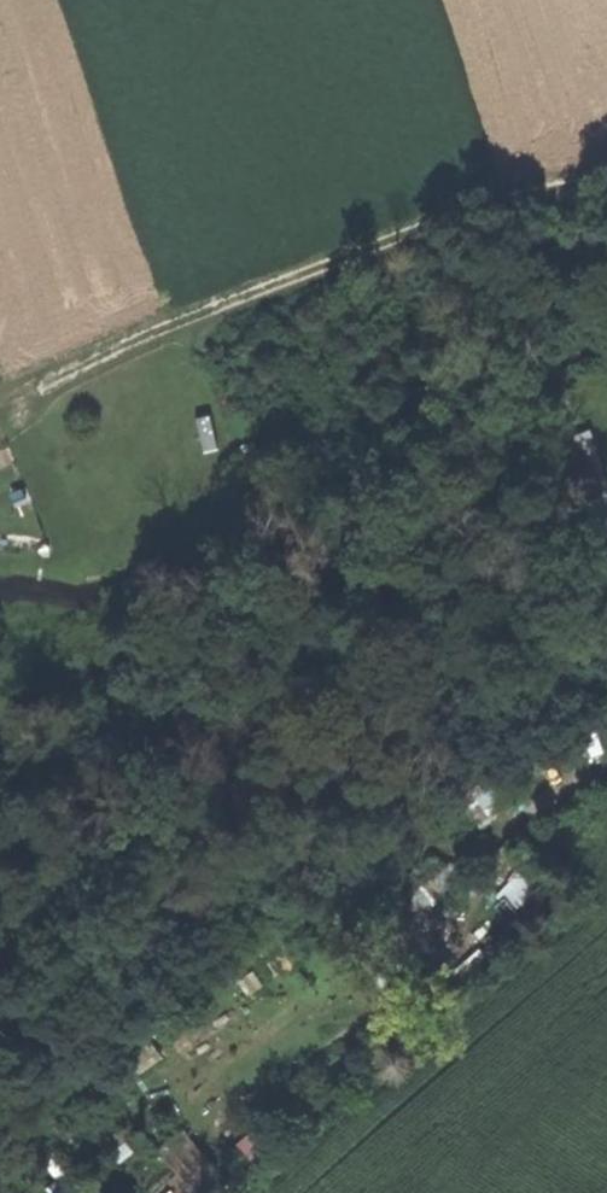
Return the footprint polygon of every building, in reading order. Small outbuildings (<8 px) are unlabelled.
[(206,449),(226,445),(218,411),(199,415),(206,449)] [(160,1151),(185,1192),(206,1192),(228,1180),(196,1128),(160,1151)]
